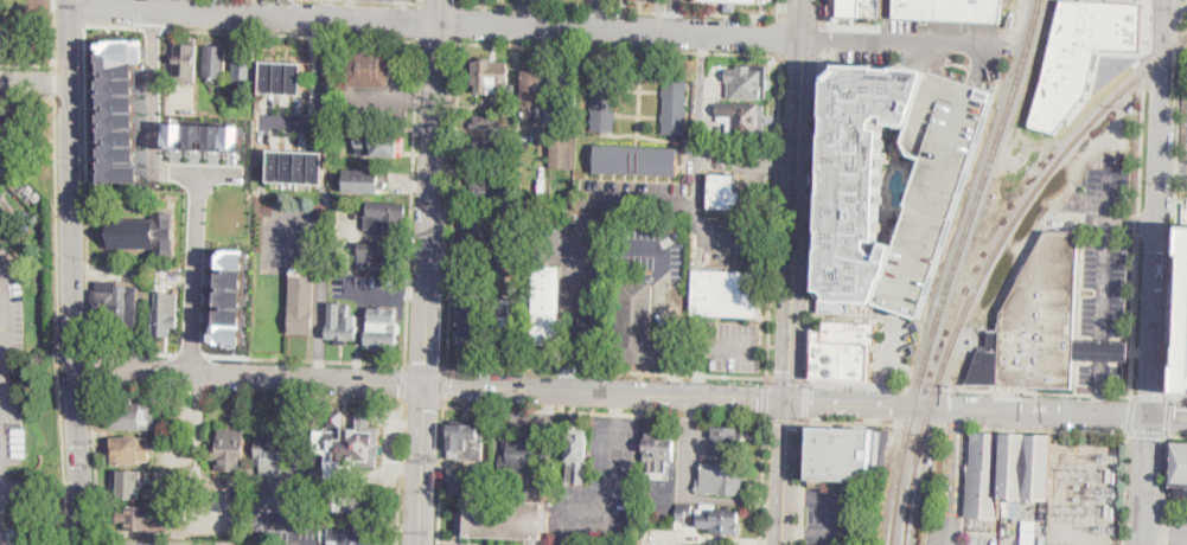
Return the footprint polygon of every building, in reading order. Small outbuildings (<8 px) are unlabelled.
[(696,2),(696,0),(758,0),(758,5),(735,5),(735,13),(725,12),(725,4),(696,2)] [(828,15),(828,0),(883,0),(882,18),(828,15)] [(894,18),(895,0),(1004,0),(1001,23),(894,18)] [(1141,51),(1098,50),(1087,94),(1055,135),(1029,127),(1044,79),(1061,0),(1142,4),(1141,51)] [(101,40),(135,39),(138,179),(103,179),(101,40)] [(196,89),(185,89),(185,83),(174,82),(176,44),(198,45),(196,89)] [(226,78),(224,78),(224,83),(208,83),(208,77),(204,77),(205,45),(228,46),(226,78)] [(256,47),(255,83),(232,82),(235,46),(256,47)] [(393,51),(391,88),(350,85),(351,49),(393,51)] [(492,59),(492,63),(510,63),(509,92),(505,92),(505,104),(494,103),(494,94),(477,94),(477,84),(473,84),(474,62),(478,62),(479,59),(492,59)] [(304,96),(262,94),(263,62),(306,64),(304,96)] [(547,64),(545,73),(544,73),(543,104),(538,104),(538,122),(524,121),(524,103),(521,102),(521,88),(513,88),(513,72),(532,72),(532,64),(547,64)] [(768,65),(767,98),(728,98),(728,82),(726,82),(727,69),(738,69),(738,64),(768,65)] [(931,71),(913,124),(889,123),(891,113),(883,113),(876,118),(875,128),(886,128),(881,238),(870,238),(870,246),(878,254),(885,254),(888,242),(899,244),(878,301),(873,314),(819,310),(822,287),(830,78),(845,65),(921,68),(931,71)] [(579,68),(577,111),(562,111),(562,97),(549,97),(550,68),(579,68)] [(1002,94),(926,316),(906,310),(878,301),(899,244),(925,158),(915,153),(908,140),(913,124),(931,71),(982,86),(1002,94)] [(615,132),(592,132),(594,76),(617,77),(615,132)] [(688,81),(685,135),(663,134),(665,79),(688,81)] [(766,103),(766,128),(759,128),(759,135),(728,135),(728,122),(719,122),(719,116),(717,116),(717,103),(766,103)] [(7,171),(0,164),(0,130),(17,113),(42,136),(7,171)] [(497,128),(497,130),(483,130),(483,128),(472,128),(472,122),(476,122),(476,116),(502,116),(502,128),(497,128)] [(245,126),(244,153),(166,149),(168,122),(245,126)] [(518,124),(518,142),(504,142),(505,124),(518,124)] [(397,137),(406,139),(403,159),(369,155),(369,148),(355,147),(356,134),(368,135),(369,130),(397,132),(397,137)] [(573,137),(572,168),(551,168),(551,136),(573,137)] [(503,139),(502,148),(498,148),(498,164),(473,162),(473,155),(468,155),(468,146),(474,146),(474,139),(503,139)] [(679,148),(678,177),(594,173),(595,146),(679,148)] [(325,153),(325,184),(270,182),(270,152),(325,153)] [(387,190),(379,190),(379,194),(345,193),(346,169),(388,173),(387,190)] [(744,212),(708,211),(710,174),(740,175),(740,190),(745,191),(744,212)] [(502,178),(500,204),(471,203),(472,177),(502,178)] [(545,192),(545,182),(527,182),(527,193),(545,192)] [(13,195),(7,200),(1,193),(7,188),(13,195)] [(37,195),(31,201),(25,195),(31,190),(37,195)] [(403,232),(366,230),(368,201),(406,204),(403,232)] [(45,214),(33,224),(30,218),(42,210),(45,214)] [(177,212),(177,255),(157,255),(157,248),(110,249),(110,239),(106,239),(106,229),(111,229),(110,219),(154,219),(154,212),(177,212)] [(502,213),(502,243),(470,243),(470,217),(474,217),(474,212),(502,213)] [(527,213),(525,229),(503,229),(504,212),(527,213)] [(550,213),(549,224),(538,224),(538,213),(550,213)] [(1180,316),(1176,391),(1186,391),(1186,226),(1183,226),(1180,316)] [(1076,339),(1102,341),(1129,342),(1128,363),(1102,361),(1074,360),(1073,393),(1039,392),(1039,387),(966,385),(979,351),(988,352),(989,331),(1001,332),(1001,315),(1045,230),(1079,232),(1076,339)] [(528,249),(517,250),(517,241),(528,239),(528,249)] [(400,272),(359,271),(360,243),(401,244),(400,272)] [(249,250),(243,344),(216,341),(221,248),(249,250)] [(179,267),(171,267),(171,257),(179,257),(179,267)] [(563,267),(561,344),(535,344),(536,270),(549,270),(550,267),(563,267)] [(314,334),(289,333),(292,268),(304,268),(304,276),(317,277),(314,334)] [(760,272),(759,318),(693,315),(694,270),(760,272)] [(665,341),(664,365),(615,363),(618,280),(653,281),(651,341),(665,341)] [(140,287),(139,326),(130,326),(130,328),(91,326),(94,289),(96,290),(97,281),(120,281),(120,286),(140,287)] [(180,293),(179,328),(171,328),(171,336),(168,336),(167,340),(154,340),(155,293),(180,293)] [(608,295),(607,345),(581,345),(582,294),(608,295)] [(489,295),(487,301),(491,301),(490,338),(484,338),(484,344),(461,344),(461,338),(457,336),(458,307),(460,307),(460,299),(462,299),(462,295),(489,295)] [(522,300),(522,306),(527,306),(527,340),(523,340),(523,344),(515,344),(515,347),(505,347),(505,344),(498,344),(498,339),(494,339),(494,326),(497,326),(497,304),(503,304),(503,300),(522,300)] [(357,316),(357,327),(358,327),(358,340),(349,340),(349,346),(337,345),(337,340),(327,339),(327,325),(330,326),(331,303),(350,304),(350,315),(357,316)] [(401,335),(397,335),(397,350),(368,350),(369,308),(397,309),(397,322),(401,323),(401,335)] [(824,321),(879,323),(878,346),(873,346),(872,383),(811,380),(813,331),(824,332),(824,321)] [(153,404),(153,413),(157,413),(157,430),(114,429),(114,427),(107,427),(108,405),(115,405),(116,398),(133,398),(133,404),(153,404)] [(344,427),(327,427),(328,409),(344,410),(344,427)] [(382,428),(381,456),(378,456),(378,467),(358,466),(357,480),(326,477),(327,454),(315,454),(315,430),(357,432),(358,416),(371,416),(371,428),(382,428)] [(484,460),(449,459),(449,421),(485,421),(484,460)] [(745,453),(716,451),(717,442),(714,442),(714,428),(745,429),(745,453)] [(870,482),(809,479),(810,428),(872,430),(870,482)] [(244,430),(243,472),(217,470),(218,460),(210,460),(210,453),(215,454),(215,447),(219,447),(221,429),(244,430)] [(589,429),(586,485),(567,483),(570,429),(589,429)] [(1051,500),(1003,499),(1002,519),(970,519),(971,472),(974,472),(975,434),(1052,436),(1051,500)] [(274,435),(274,438),(292,438),(291,456),(285,456),(283,476),(259,475),(260,463),(256,463),(257,437),(267,438),(267,435),(274,435)] [(550,437),(549,474),(497,472),(498,456),(504,456),(505,435),(550,437)] [(142,462),(108,464),(107,440),(114,440),(114,437),(141,436),(142,462)] [(675,461),(668,461),(666,474),(647,473),(647,463),(645,462),(646,438),(676,441),(675,461)] [(1174,442),(1186,443),(1186,495),(1186,487),(1173,487),(1174,442)] [(745,464),(745,494),(696,493),(696,477),(703,477),(704,463),(745,464)] [(326,464),(325,477),(317,482),(302,482),(302,469),(309,470),(326,464)] [(486,468),(486,483),(481,482),(481,494),(448,493),(448,467),(486,468)] [(148,472),(148,483),(145,483),(145,487),(140,487),(140,499),(113,498),(114,472),(121,472),(121,469),(148,472)] [(546,492),(544,472),(524,473),(525,494),(546,492)] [(381,522),(365,521),(366,514),(337,512),(337,488),(383,490),(381,522)] [(549,532),(544,531),(543,539),(466,537),(467,499),(544,502),(544,512),(550,512),(549,532)] [(1011,518),(1004,517),(1004,502),(1013,502),(1011,518)] [(186,509),(185,527),(166,526),(165,533),(123,530),(125,522),(117,522),(119,512),(125,512),(126,504),(166,506),(166,508),(186,509)] [(694,505),(694,517),(688,517),(688,521),(677,521),(677,504),(694,505)] [(742,511),(741,536),(713,534),(714,528),(701,527),(701,514),(713,514),(713,509),(742,511)] [(652,526),(640,525),(642,512),(652,512),(652,526)] [(376,543),(376,544),(329,544),(330,526),(314,526),(314,517),(353,519),(353,527),(375,528),(375,532),(381,532),(381,543),(376,543)] [(242,519),(242,531),(229,530),(229,519),(242,519)]
